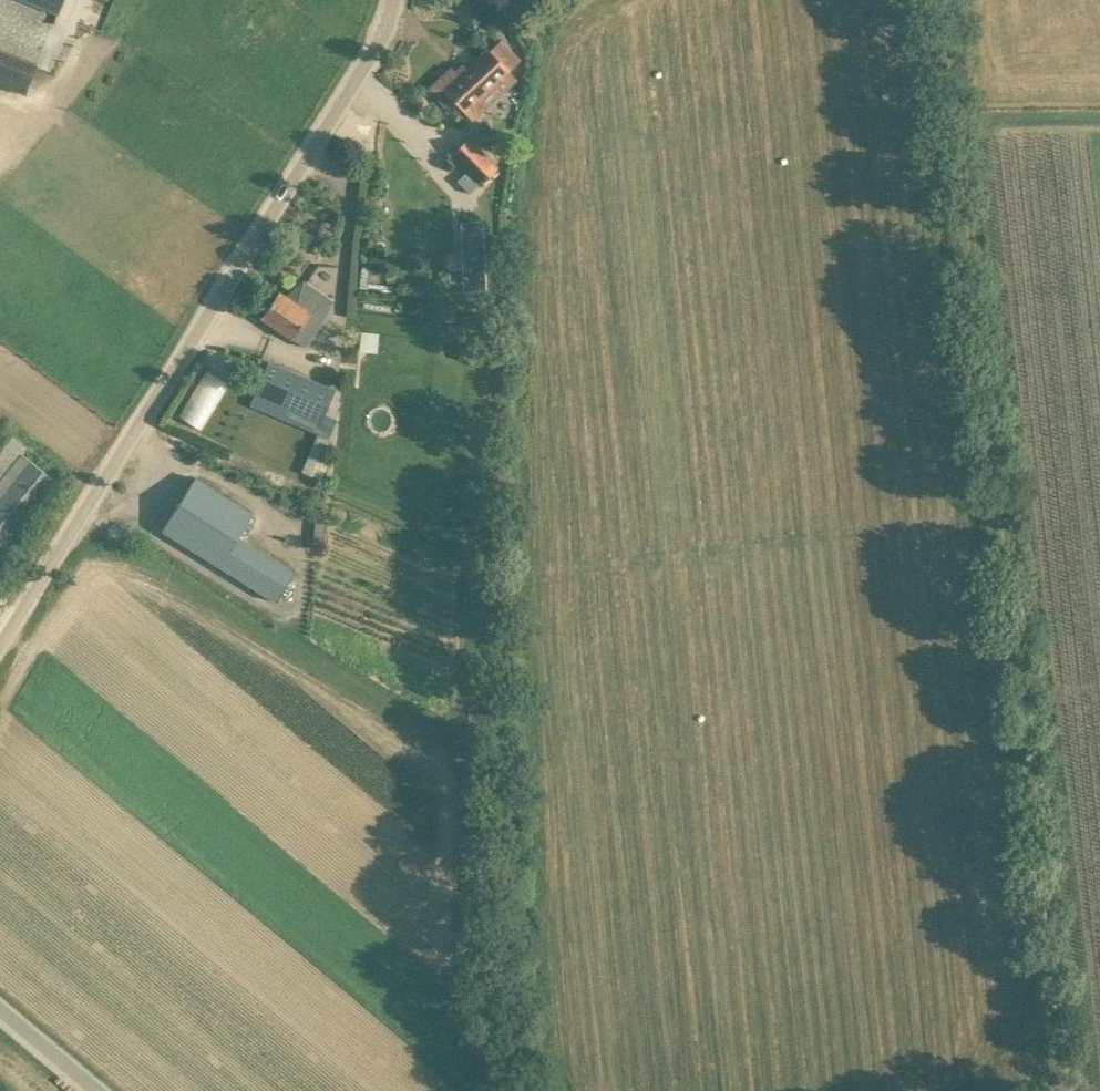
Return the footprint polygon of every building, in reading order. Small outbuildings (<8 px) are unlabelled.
[(57,13),(63,0),(25,0),(57,13)] [(489,51),(487,50),(459,76),(452,68),(431,88),(446,105),(453,98),(465,111),(508,71),(506,69),(517,59),(500,40),(489,51)] [(0,47),(0,82),(26,92),(38,63),(0,47)] [(482,184),(499,168),(468,137),(451,154),(482,184)] [(465,173),(457,181),(470,193),(478,185),(465,173)] [(460,222),(462,252),(462,269),(449,269),(450,291),(463,291),(485,290),(482,221),(460,222)] [(320,319),(279,292),(261,317),(292,338),(305,346),(323,321),(320,319)] [(444,317),(458,318),(459,308),(445,306),(444,317)] [(325,413),(336,389),(269,361),(250,406),(317,434),(301,472),(323,481),(330,464),(325,462),(334,440),(338,424),(336,423),(338,419),(325,413)] [(203,369),(180,416),(203,428),(226,380),(203,369)] [(54,480),(29,461),(21,454),(28,446),(0,423),(0,548),(54,480)] [(162,530),(277,602),(296,571),(240,536),(254,514),(195,477),(162,530)]
